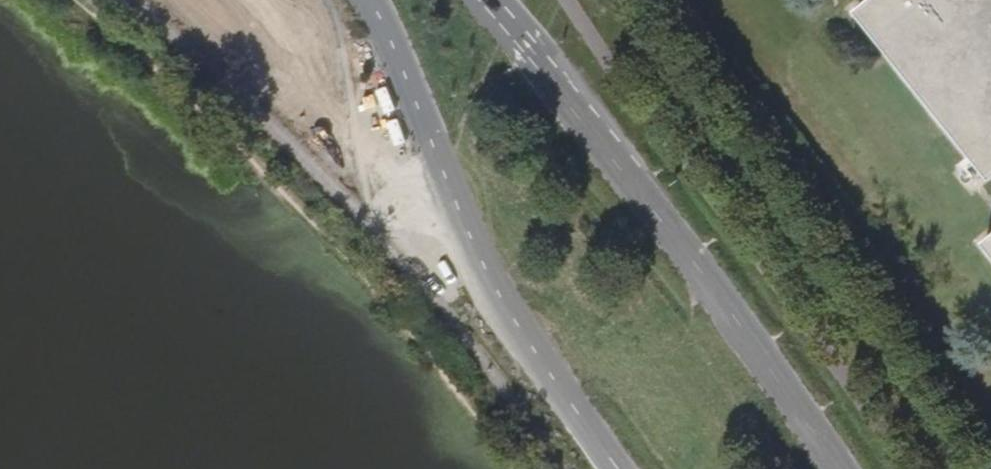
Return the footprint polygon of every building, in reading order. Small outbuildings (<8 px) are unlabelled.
[(859,10),(990,176),(990,0),(872,0),(859,10)]
